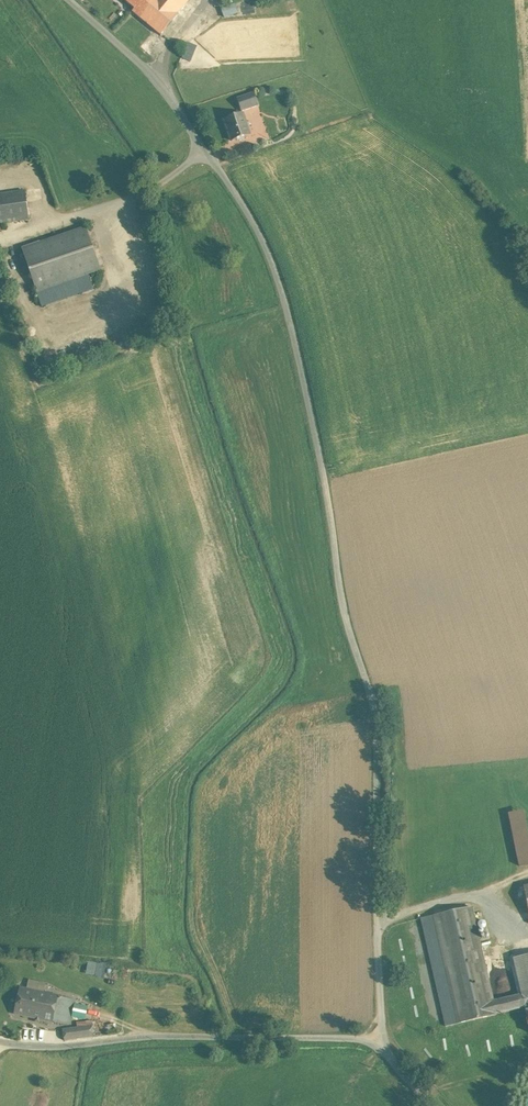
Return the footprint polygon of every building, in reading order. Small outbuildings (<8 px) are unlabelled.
[(134,9),(142,0),(123,0),(134,9)] [(134,9),(132,12),(160,35),(188,1),(187,0),(142,0),(134,9)] [(236,5),(223,10),(226,17),(239,12),(236,5)] [(253,93),(237,99),(242,111),(258,106),(253,93)] [(242,114),(225,120),(232,141),(250,135),(242,114)] [(21,169),(19,158),(0,161),(0,172),(21,169)] [(0,194),(0,224),(46,217),(41,188),(0,194)] [(85,227),(22,249),(37,292),(100,270),(85,227)] [(509,812),(516,865),(527,864),(527,810),(509,812)] [(434,916),(458,1023),(496,1015),(496,1014),(525,1007),(527,1007),(527,955),(513,959),(522,995),(493,1001),(471,907),(434,916)] [(52,961),(41,959),(37,975),(48,978),(52,961)] [(48,978),(37,975),(34,991),(37,992),(32,1016),(53,1021),(58,997),(44,994),(48,978)] [(34,991),(21,989),(16,1013),(32,1016),(37,992),(34,991)] [(72,999),(58,997),(53,1021),(67,1024),(72,999)] [(91,1028),(64,1031),(66,1040),(92,1036),(91,1028)]
